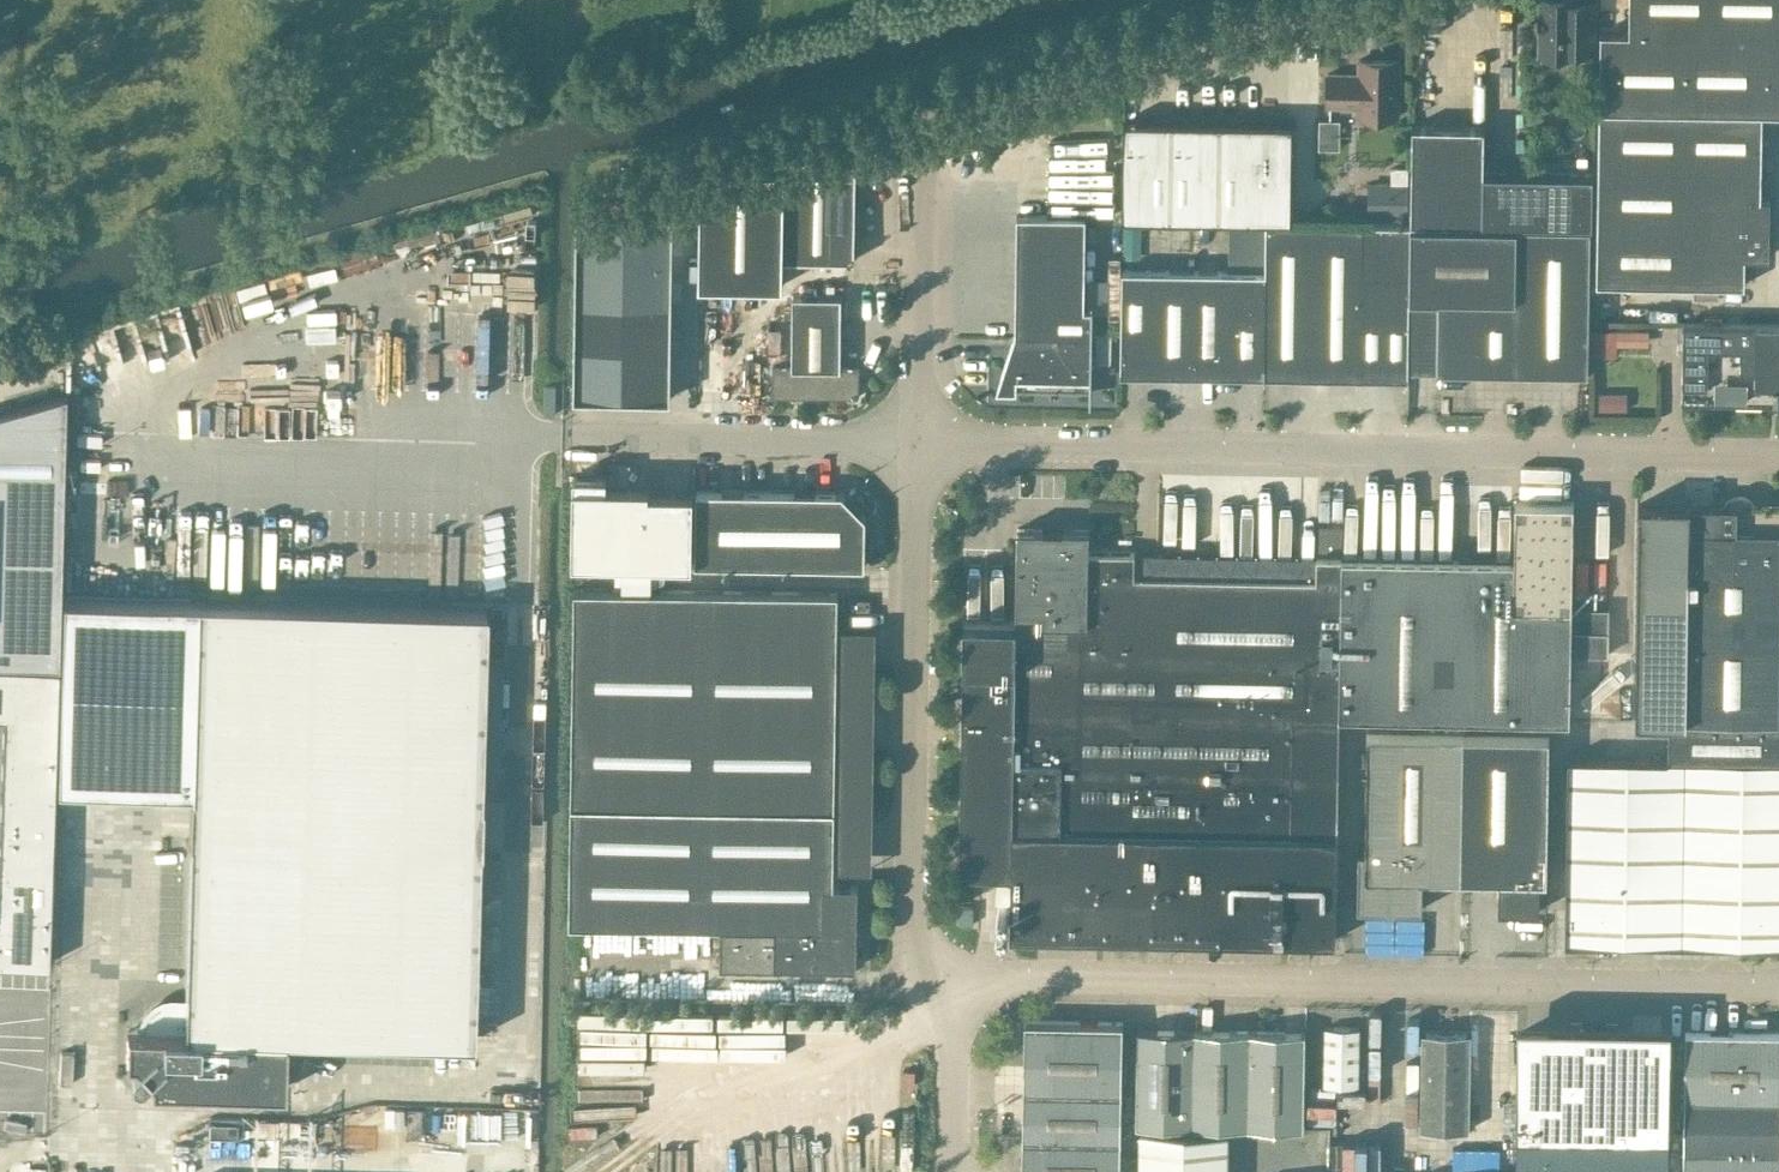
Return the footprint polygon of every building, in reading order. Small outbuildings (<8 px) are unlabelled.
[(1540,53),(1572,54),(1572,58),(1592,59),(1593,0),(1541,0),(1540,53)] [(1629,31),(1600,31),(1597,281),(1744,284),(1745,255),(1769,256),(1770,196),(1761,196),(1762,111),(1778,111),(1778,0),(1629,0),(1629,31)] [(1399,59),(1359,58),(1359,73),(1327,73),(1327,104),(1358,105),(1358,115),(1398,116),(1399,59)] [(1596,72),(1587,63),(1575,74),(1583,83),(1596,72)] [(1124,120),(1123,216),(1171,217),(1172,121),(1124,120)] [(1219,121),(1172,121),(1171,217),(1218,218),(1219,121)] [(1219,121),(1218,218),(1266,218),(1290,219),(1291,122),(1219,121)] [(784,157),(784,167),(782,257),(854,258),(856,167),(882,159),(872,124),(814,140),(819,157),(784,157)] [(1411,214),(1411,220),(1483,221),(1592,223),(1593,173),(1483,171),(1484,126),(1412,124),(1411,214)] [(782,257),(784,167),(726,166),(701,173),(699,283),(782,284),(782,257)] [(1410,183),(1368,182),(1368,212),(1409,213),(1410,183)] [(673,211),(577,209),(575,364),(574,396),(670,397),(673,211)] [(1015,334),(1015,340),(1016,340),(1015,375),(1090,376),(1090,378),(1090,390),(1089,402),(1091,402),(1093,305),(1091,305),(1091,307),(1084,307),(1085,214),(1017,213),(1015,334)] [(1364,214),(1364,220),(1361,375),(1408,376),(1408,363),(1411,220),(1411,214),(1364,214)] [(1264,374),(1264,377),(1279,378),(1283,374),(1342,375),(1345,379),(1361,379),(1361,375),(1364,220),(1290,219),(1266,218),(1266,270),(1264,374)] [(1482,224),(1483,221),(1411,220),(1408,363),(1437,363),(1437,369),(1588,372),(1590,226),(1482,224)] [(1121,372),(1192,373),(1194,269),(1122,268),(1121,372)] [(1192,373),(1264,374),(1266,270),(1194,269),(1192,373)] [(782,284),(699,283),(699,394),(772,394),(859,395),(859,366),(841,366),(841,294),(792,294),(782,284)] [(1682,403),(1778,404),(1778,380),(1757,380),(1758,323),(1722,322),(1683,321),(1682,378),(1682,403)] [(1768,323),(1758,323),(1757,380),(1778,380),(1778,323),(1768,323)] [(1617,330),(1595,330),(1595,354),(1616,354),(1617,330)] [(1097,331),(1096,361),(1111,361),(1112,331),(1097,331)] [(67,393),(0,412),(0,663),(59,665),(67,393)] [(694,488),(693,488),(653,488),(648,488),(648,483),(605,483),(605,478),(573,478),(573,564),(693,564),(694,488)] [(842,491),(696,488),(695,562),(865,564),(866,515),(842,491)] [(1350,555),(1347,714),(1548,717),(1567,718),(1570,718),(1570,681),(1571,652),(1577,652),(1608,653),(1609,628),(1607,628),(1607,629),(1571,628),(1572,605),(1574,500),(1516,499),(1515,499),(1514,558),(1510,558),(1350,555)] [(1682,647),(1683,586),(1685,503),(1640,502),(1636,718),(1681,719),(1682,647)] [(1735,504),(1685,503),(1683,586),(1697,586),(1697,576),(1748,577),(1748,553),(1744,553),(1745,523),(1741,522),(1738,520),(1735,517),(1735,513),(1735,504)] [(1683,586),(1682,647),(1778,649),(1778,504),(1735,504),(1735,513),(1735,517),(1738,520),(1741,522),(1745,523),(1744,553),(1748,553),(1748,577),(1697,576),(1697,586),(1683,586)] [(964,620),(960,870),(997,870),(1012,871),(1011,898),(1011,931),(1034,931),(1336,936),(1339,718),(1339,713),(1347,714),(1350,555),(1344,555),(1342,554),(1319,554),(1317,554),(1316,577),(1134,574),(1135,551),(1100,550),(1089,550),(1089,541),(1089,528),(1018,527),(1017,549),(1017,561),(1016,617),(1016,620),(964,620)] [(838,591),(575,587),(570,923),(722,926),(722,964),(857,966),(858,884),(834,883),(838,591)] [(63,595),(57,784),(193,788),(200,599),(63,595)] [(193,788),(186,997),(185,1030),(283,1033),(468,1040),(483,608),(324,602),(200,599),(193,788)] [(1682,647),(1681,719),(1778,720),(1778,649),(1682,647)] [(6,714),(4,758),(56,760),(59,665),(7,664),(6,714)] [(1668,758),(1686,758),(1778,760),(1778,721),(1669,720),(1668,758)] [(1461,876),(1464,731),(1367,730),(1365,849),(1358,849),(1357,907),(1422,908),(1423,875),(1461,876)] [(1549,733),(1464,731),(1461,876),(1499,877),(1498,909),(1539,910),(1540,877),(1547,877),(1549,733)] [(1566,939),(1684,940),(1686,758),(1668,758),(1568,756),(1566,939)] [(4,758),(3,794),(55,796),(56,760),(4,758)] [(1686,758),(1684,940),(1778,942),(1778,760),(1686,758)] [(3,794),(2,830),(54,832),(55,796),(3,794)] [(2,830),(2,866),(54,868),(54,832),(2,830)] [(0,924),(0,961),(51,962),(54,868),(2,866),(0,909),(0,924)] [(974,877),(960,877),(960,897),(974,898),(974,877)] [(973,906),(960,906),(960,923),(973,923),(973,906)] [(281,1090),(283,1033),(185,1030),(186,997),(171,997),(165,997),(160,999),(154,1002),(149,1006),(145,1010),(142,1016),(139,1021),(138,1027),(138,1030),(127,1029),(126,1058),(152,1059),(152,1085),(281,1090)] [(1025,1019),(1024,1088),(1122,1089),(1123,1021),(1025,1019)] [(1519,1032),(1517,1129),(1671,1131),(1672,1035),(1673,1021),(1519,1019),(1519,1032)] [(1359,1027),(1326,1026),(1324,1084),(1358,1084),(1359,1027)] [(1305,1031),(1137,1028),(1136,1124),(1304,1127),(1305,1031)] [(1684,1097),(1778,1098),(1778,1030),(1685,1028),(1684,1097)] [(1422,1030),(1420,1128),(1459,1129),(1469,1129),(1471,1031),(1422,1030)] [(1121,1137),(1122,1089),(1024,1088),(1023,1136),(1121,1137)] [(1778,1146),(1778,1098),(1684,1097),(1683,1145),(1778,1146)] [(1141,1129),(1140,1171),(1227,1171),(1228,1130),(1141,1129)] [(1669,1133),(1517,1130),(1516,1171),(1668,1171),(1669,1133)] [(1022,1171),(1121,1171),(1121,1137),(1023,1136),(1022,1171)] [(1683,1171),(1778,1171),(1778,1146),(1683,1145),(1683,1171)]
